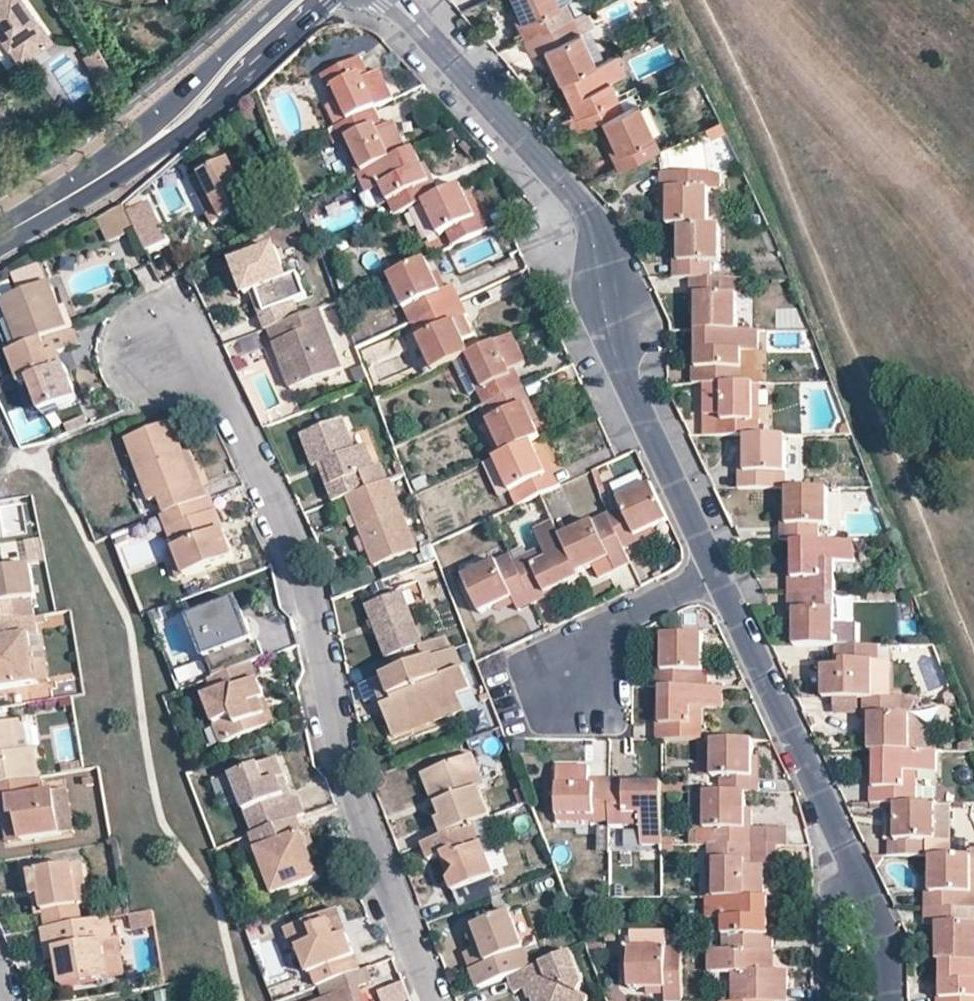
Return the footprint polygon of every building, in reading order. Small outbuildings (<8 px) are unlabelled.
[(17,0),(0,0),(0,23),(4,23),(11,36),(1,42),(13,61),(44,41),(17,0)] [(522,39),(530,36),(522,19),(520,20),(512,0),(505,0),(522,39)] [(530,36),(556,23),(549,9),(559,5),(556,0),(512,0),(520,20),(522,19),(530,36)] [(556,23),(573,16),(574,15),(567,1),(559,5),(549,9),(556,23)] [(574,15),(573,16),(595,63),(614,54),(611,46),(600,51),(586,19),(595,15),(591,7),(574,15)] [(530,36),(522,39),(529,54),(536,51),(543,49),(551,66),(558,81),(559,81),(595,63),(573,16),(556,23),(530,36)] [(4,23),(0,23),(0,41),(1,42),(11,36),(4,23)] [(81,55),(96,73),(110,63),(94,44),(81,55)] [(543,49),(536,51),(545,69),(551,66),(543,49)] [(615,53),(614,54),(595,63),(559,81),(567,97),(576,114),(571,117),(576,129),(600,118),(611,113),(606,101),(616,96),(609,80),(624,73),(615,53)] [(363,56),(355,60),(364,79),(371,76),(363,56)] [(383,71),(371,76),(364,79),(355,60),(329,72),(350,121),(370,111),(378,108),(396,99),(383,71)] [(322,75),(343,124),(350,121),(329,72),(322,75)] [(622,108),(616,96),(606,101),(611,113),(622,108)] [(576,114),(567,97),(563,100),(571,117),(576,114)] [(622,108),(611,113),(600,118),(608,136),(622,166),(649,153),(643,140),(652,136),(637,101),(622,108)] [(379,129),(385,126),(378,108),(370,111),(379,129)] [(350,121),(343,124),(363,173),(409,151),(396,122),(385,126),(379,129),(370,111),(350,121)] [(721,132),(717,123),(702,129),(707,139),(721,132)] [(343,124),(329,131),(335,143),(341,140),(357,176),(363,173),(343,124)] [(622,166),(608,136),(602,138),(615,169),(622,166)] [(649,153),(659,149),(652,136),(643,140),(649,153)] [(409,151),(363,173),(371,192),(381,187),(388,202),(401,196),(407,210),(411,208),(425,202),(442,194),(436,180),(431,183),(423,165),(416,148),(409,151)] [(217,214),(246,199),(228,163),(188,183),(196,198),(201,196),(207,193),(217,214)] [(431,183),(436,180),(428,163),(423,165),(431,183)] [(363,173),(357,176),(366,194),(371,192),(363,173)] [(668,211),(668,228),(679,228),(710,228),(710,190),(700,190),(700,176),(669,176),(668,211)] [(469,200),(461,184),(442,194),(425,202),(440,235),(448,232),(454,245),(483,232),(469,200)] [(207,193),(201,196),(211,217),(217,214),(207,193)] [(395,216),(407,210),(401,196),(388,202),(395,216)] [(483,232),(489,229),(475,197),(469,200),(483,232)] [(152,224),(140,200),(124,207),(136,232),(152,224)] [(425,202),(411,208),(426,242),(440,235),(425,202)] [(163,247),(152,224),(136,232),(147,254),(163,247)] [(710,228),(679,228),(679,244),(680,279),(689,279),(697,279),(712,279),(712,265),(719,265),(720,228),(710,228)] [(345,247),(342,241),(333,245),(336,251),(345,247)] [(257,314),(264,332),(269,330),(303,316),(297,302),(307,297),(298,275),(288,279),(276,248),(232,264),(244,295),(255,290),(263,312),(257,314)] [(425,259),(389,276),(411,324),(462,301),(455,285),(447,289),(440,292),(433,276),(425,259)] [(440,292),(447,289),(440,272),(433,276),(440,292)] [(697,279),(696,315),(697,332),(737,332),(737,297),(727,296),(728,279),(712,279),(697,279)] [(727,296),(737,297),(739,296),(739,287),(744,287),(744,280),(728,279),(727,296)] [(22,350),(59,336),(70,332),(62,312),(51,284),(4,303),(22,350)] [(249,318),(257,314),(263,312),(255,290),(244,295),(240,296),(249,318)] [(462,301),(411,324),(419,340),(432,369),(434,373),(462,360),(469,356),(471,355),(455,322),(469,316),(462,301)] [(68,310),(62,312),(70,332),(76,330),(68,310)] [(303,316),(269,330),(282,362),(293,358),(302,384),(343,369),(320,310),(303,316)] [(737,332),(697,332),(697,350),(697,371),(692,370),(692,386),(704,385),(730,385),(730,371),(741,371),(741,354),(758,354),(759,332),(737,332)] [(513,335),(471,355),(469,356),(484,390),(477,393),(483,407),(488,405),(518,391),(509,373),(516,369),(526,364),(513,335)] [(52,358),(60,356),(66,353),(59,336),(22,350),(9,355),(21,386),(31,383),(38,399),(51,394),(55,406),(69,400),(73,389),(66,369),(58,373),(52,358)] [(432,369),(419,340),(408,345),(422,374),(432,369)] [(58,373),(66,369),(60,356),(52,358),(58,373)] [(469,356),(462,360),(477,393),(484,390),(469,356)] [(293,358),(282,362),(292,388),(302,384),(293,358)] [(509,373),(518,391),(525,388),(516,369),(509,373)] [(730,385),(741,385),(741,371),(730,371),(730,385)] [(754,384),(741,385),(730,385),(704,385),(704,415),(724,416),(723,436),(744,436),(757,436),(757,422),(754,422),(754,384)] [(518,391),(533,424),(540,420),(525,388),(518,391)] [(533,443),(540,440),(533,424),(518,391),(488,405),(495,419),(487,422),(503,457),(533,443)] [(51,394),(38,399),(42,411),(55,406),(51,394)] [(488,405),(483,407),(481,408),(487,422),(495,419),(488,405)] [(724,416),(704,415),(704,437),(723,436),(724,416)] [(367,447),(357,451),(347,421),(302,437),(314,468),(320,466),(328,464),(335,484),(328,487),(334,503),(350,497),(369,490),(388,483),(382,468),(381,468),(375,470),(367,447)] [(166,516),(208,500),(201,482),(194,485),(184,458),(171,424),(127,440),(150,502),(159,498),(166,516)] [(757,436),(744,436),(744,454),(745,489),(777,489),(777,474),(786,474),(786,436),(757,436)] [(533,443),(503,457),(495,460),(509,493),(519,488),(525,503),(542,496),(554,490),(538,456),(533,443)] [(554,490),(561,487),(545,453),(538,456),(554,490)] [(191,455),(184,458),(194,485),(201,482),(191,455)] [(495,460),(485,465),(499,497),(509,493),(495,460)] [(320,466),(328,487),(335,484),(328,464),(320,466)] [(646,487),(639,472),(611,485),(618,499),(646,487)] [(369,490),(350,497),(375,566),(418,550),(391,481),(388,483),(369,490)] [(669,522),(651,484),(646,487),(618,499),(622,508),(610,513),(623,544),(654,529),(669,522)] [(519,488),(509,493),(516,507),(525,503),(519,488)] [(828,488),(787,489),(788,505),(788,542),(792,542),(821,542),(821,527),(829,527),(828,488)] [(210,499),(208,500),(166,516),(162,517),(175,550),(185,578),(233,560),(223,532),(216,535),(209,517),(216,514),(210,499)] [(623,544),(610,513),(560,537),(578,574),(594,566),(610,558),(613,565),(615,571),(632,564),(625,550),(623,544)] [(216,535),(223,532),(216,514),(209,517),(216,535)] [(580,579),(578,574),(560,537),(554,522),(534,531),(543,548),(529,554),(534,565),(519,572),(535,604),(549,598),(547,594),(564,587),(580,579)] [(657,535),(654,529),(623,544),(625,550),(657,535)] [(821,542),(792,542),(792,560),(793,580),(788,579),(788,594),(796,594),(825,594),(827,594),(827,581),(836,581),(836,564),(855,564),(855,541),(821,542)] [(185,578),(175,550),(167,553),(177,581),(185,578)] [(519,572),(514,561),(511,554),(464,576),(481,613),(496,606),(513,599),(516,605),(519,611),(535,604),(519,572)] [(529,554),(514,561),(519,572),(534,565),(529,554)] [(597,572),(613,565),(610,558),(594,566),(597,572)] [(28,593),(32,593),(27,560),(0,565),(0,617),(31,612),(28,593)] [(898,591),(907,589),(904,579),(895,581),(898,591)] [(827,594),(836,594),(836,581),(827,581),(827,594)] [(565,590),(564,587),(547,594),(549,598),(565,590)] [(796,594),(788,594),(788,631),(795,631),(796,594)] [(795,631),(795,646),(835,646),(835,612),(825,611),(825,594),(796,594),(795,631)] [(825,611),(835,612),(836,594),(827,594),(825,594),(825,611)] [(421,646),(401,595),(366,608),(386,660),(393,657),(398,672),(424,662),(450,652),(445,637),(421,646)] [(500,613),(516,605),(513,599),(496,606),(500,613)] [(207,659),(214,679),(248,667),(253,665),(258,663),(239,610),(196,626),(198,634),(207,659)] [(31,612),(0,617),(0,683),(34,678),(26,630),(34,629),(31,612)] [(195,664),(207,659),(198,634),(186,639),(195,664)] [(663,650),(663,689),(696,689),(704,689),(704,635),(663,635),(663,650)] [(843,667),(835,667),(824,667),(824,700),(863,699),(871,700),(874,700),(873,646),(842,646),(843,667)] [(450,652),(424,662),(398,672),(386,677),(392,693),(396,702),(383,708),(391,731),(411,724),(410,720),(440,709),(442,713),(462,705),(458,694),(470,689),(455,650),(450,652)] [(259,681),(253,665),(248,667),(254,683),(259,681)] [(248,667),(214,679),(211,681),(218,696),(207,701),(223,746),(261,732),(252,708),(266,702),(259,681),(254,683),(248,667)] [(696,689),(663,689),(661,689),(660,705),(661,724),(656,724),(656,740),(661,740),(694,740),(694,723),(704,723),(704,709),(722,709),(723,689),(704,689),(696,689)] [(396,702),(392,693),(379,698),(383,708),(396,702)] [(871,700),(863,699),(863,735),(870,735),(871,700)] [(902,699),(880,700),(874,700),(871,700),(870,735),(869,753),(875,753),(910,753),(911,730),(911,717),(902,717),(902,699)] [(252,708),(261,732),(276,727),(266,702),(252,708)] [(472,714),(479,731),(496,724),(488,707),(472,714)] [(410,720),(411,724),(414,732),(444,721),(442,713),(440,709),(410,720)] [(23,722),(14,724),(18,753),(27,751),(23,722)] [(694,740),(704,740),(704,723),(694,723),(694,740)] [(31,780),(41,779),(35,750),(27,751),(18,753),(14,724),(0,726),(0,786),(31,780)] [(910,753),(918,753),(919,730),(911,730),(910,753)] [(752,740),(712,740),(712,777),(720,777),(720,793),(746,793),(752,793),(752,758),(752,740)] [(918,753),(910,753),(875,753),(876,770),(876,804),(895,804),(906,804),(906,789),(917,789),(917,773),(937,773),(937,752),(918,753)] [(443,818),(450,835),(476,824),(486,821),(491,819),(480,789),(487,787),(474,756),(434,771),(444,797),(449,795),(451,800),(438,805),(443,818)] [(752,758),(752,793),(759,793),(760,757),(752,758)] [(246,805),(257,836),(262,833),(300,820),(306,817),(300,801),(296,802),(290,805),(288,799),(294,797),(281,761),(236,778),(246,805)] [(595,825),(610,825),(610,815),(610,786),(589,786),(590,779),(590,767),(558,766),(558,816),(595,817),(595,825)] [(444,797),(434,771),(423,774),(435,806),(438,805),(451,800),(449,795),(444,797)] [(246,805),(236,778),(217,785),(227,812),(246,805)] [(43,795),(41,779),(31,780),(34,797),(43,795)] [(662,845),(661,793),(661,784),(649,784),(625,785),(626,779),(610,779),(610,786),(610,815),(625,815),(626,828),(643,828),(643,845),(662,845)] [(31,780),(0,786),(0,811),(2,821),(14,819),(18,844),(62,836),(54,793),(43,795),(34,797),(31,780)] [(906,804),(917,804),(917,789),(906,789),(906,804)] [(746,793),(720,793),(705,793),(704,830),(714,830),(713,846),(745,846),(745,810),(746,793)] [(936,803),(917,804),(906,804),(895,804),(896,820),(888,820),(888,841),(888,857),(892,857),(896,857),(928,856),(928,841),(936,841),(936,803)] [(745,810),(745,846),(753,846),(753,828),(753,810),(745,810)] [(610,815),(610,825),(610,828),(626,828),(625,815),(610,815)] [(558,824),(595,825),(595,817),(558,816),(558,824)] [(443,837),(450,835),(443,818),(437,820),(443,837)] [(6,846),(18,844),(14,819),(2,821),(6,846)] [(305,835),(300,820),(262,833),(269,851),(260,855),(275,899),(327,881),(321,861),(315,863),(305,835)] [(506,874),(486,821),(476,824),(495,877),(506,874)] [(476,824),(450,835),(443,837),(424,844),(431,861),(447,856),(449,860),(461,868),(452,879),(456,892),(495,877),(476,824)] [(785,829),(753,828),(753,846),(774,846),(785,846),(785,829)] [(315,863),(321,861),(311,832),(305,835),(315,863)] [(774,846),(753,846),(745,846),(713,846),(706,846),(706,860),(714,860),(714,897),(764,897),(764,866),(774,867),(774,846)] [(971,856),(931,856),(931,873),(931,909),(964,909),(964,895),(972,895),(971,856)] [(84,867),(73,868),(81,907),(90,905),(84,867)] [(83,925),(81,907),(73,868),(40,873),(44,898),(49,930),(54,929),(83,925)] [(36,899),(44,898),(40,873),(31,874),(36,899)] [(769,897),(764,897),(714,897),(706,897),(706,918),(722,918),(723,934),(727,935),(738,935),(738,950),(773,950),(773,932),(769,933),(769,916),(769,897)] [(964,909),(931,909),(926,909),(925,926),(932,926),(939,927),(939,945),(939,961),(942,961),(973,961),(973,909),(964,909)] [(341,912),(329,916),(336,934),(341,933),(343,939),(349,936),(341,912)] [(473,971),(525,950),(511,914),(475,927),(484,949),(467,956),(473,971)] [(322,987),(362,972),(349,936),(343,939),(341,933),(336,934),(329,916),(288,931),(296,953),(302,951),(311,976),(314,975),(320,988),(322,987)] [(114,942),(110,920),(83,925),(54,929),(59,961),(63,988),(110,980),(104,944),(114,942)] [(54,929),(49,930),(44,931),(50,963),(59,961),(54,929)] [(667,932),(630,932),(630,947),(667,947),(667,932)] [(738,935),(727,935),(727,950),(738,950),(738,935)] [(683,950),(683,946),(667,947),(630,947),(630,989),(647,989),(665,989),(665,996),(665,1000),(683,1000),(683,950)] [(727,950),(709,950),(709,972),(732,972),(732,1000),(788,1000),(788,971),(775,971),(775,949),(773,950),(738,950),(727,950)] [(572,953),(508,978),(515,994),(526,991),(532,988),(537,999),(534,1000),(591,1000),(582,997),(585,988),(572,953)] [(942,961),(941,980),(941,998),(936,999),(936,1000),(973,1000),(973,961),(942,961)] [(375,985),(369,969),(363,971),(369,987),(375,985)] [(322,987),(327,1000),(358,1000),(355,992),(363,989),(369,987),(363,971),(362,972),(322,987)] [(526,991),(530,1000),(531,1000),(534,1000),(537,999),(532,988),(526,991)] [(363,989),(355,992),(358,1000),(368,1000),(363,989)]
